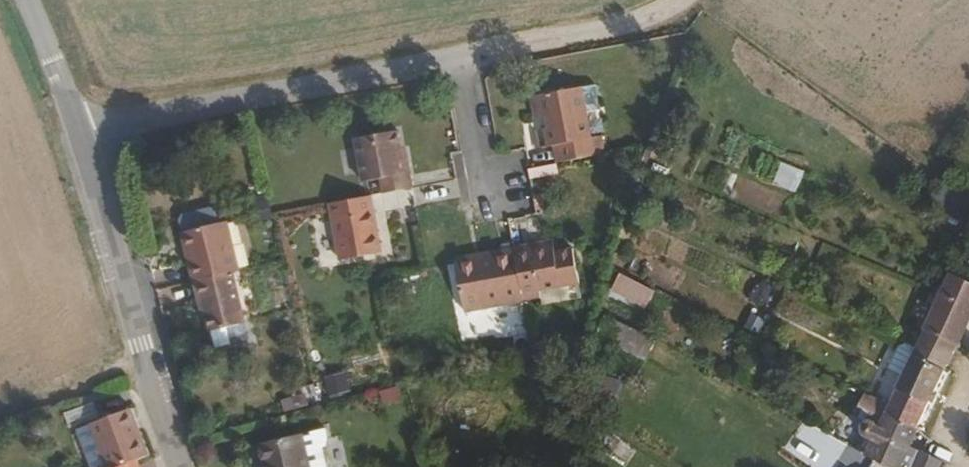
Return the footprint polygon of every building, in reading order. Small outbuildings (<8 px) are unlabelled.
[(590,134),(577,84),(526,96),(532,120),(542,118),(545,127),(538,130),(544,148),(548,147),(552,160),(605,149),(600,131),(590,134)] [(400,149),(394,122),(352,131),(362,176),(378,172),(381,176),(384,186),(412,179),(405,148),(400,149)] [(384,243),(371,188),(331,197),(336,213),(345,252),(384,243)] [(241,266),(227,217),(185,228),(197,277),(235,267),(241,266)] [(585,274),(575,235),(557,239),(553,232),(517,241),(530,297),(544,292),(546,285),(585,274)] [(530,297),(517,241),(459,256),(472,310),(530,297)] [(249,319),(235,267),(197,277),(201,295),(207,296),(216,329),(249,319)] [(950,272),(925,328),(958,344),(968,321),(968,280),(950,272)] [(620,273),(611,291),(647,308),(656,290),(620,273)] [(253,334),(249,319),(216,329),(222,344),(253,334)] [(936,386),(958,344),(925,328),(897,389),(910,393),(917,379),(936,386)] [(928,402),(936,386),(917,379),(910,393),(913,395),(928,402)] [(917,426),(928,402),(913,395),(910,393),(897,389),(890,404),(886,414),(887,414),(910,424),(915,427),(917,426)] [(886,414),(890,404),(871,396),(864,411),(884,421),(887,414),(886,414)] [(136,406),(95,420),(112,466),(118,466),(141,459),(153,454),(136,406)] [(910,443),(917,426),(915,427),(910,424),(887,414),(884,421),(868,455),(869,458),(888,466),(937,466),(940,459),(910,443)] [(302,434),(266,443),(272,466),(311,466),(302,434)] [(141,459),(118,466),(144,466),(141,459)]
